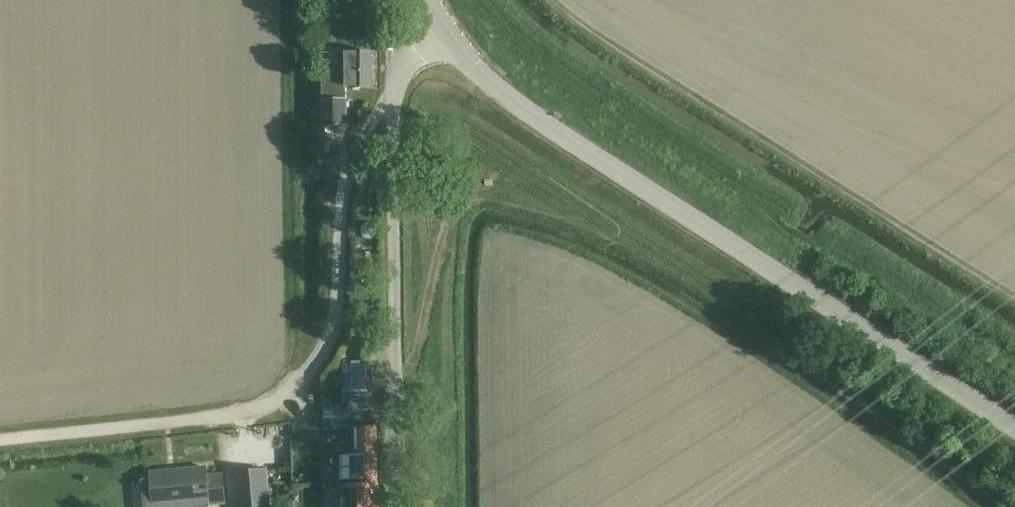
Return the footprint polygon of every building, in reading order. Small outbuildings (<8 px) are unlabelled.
[(359,9),(365,13),(373,9),(373,1),(371,0),(361,0),(359,1),(359,9)] [(322,71),(321,99),(343,100),(344,100),(345,88),(346,88),(346,89),(371,89),(372,55),(346,55),(346,72),(322,71)] [(369,238),(371,237),(373,235),(374,233),(374,231),(374,228),(373,226),(371,225),(369,224),(367,223),(364,224),(362,225),(360,227),(359,229),(359,232),(360,234),(362,237),(364,238),(367,238),(369,238)] [(341,404),(348,404),(367,403),(366,363),(340,363),(341,401),(341,404)] [(348,429),(348,404),(341,404),(341,401),(322,401),(323,430),(348,429)] [(342,484),(379,483),(377,427),(353,427),(353,451),(341,451),(342,484)] [(206,476),(205,468),(149,473),(152,504),(205,500),(206,505),(224,503),(221,475),(206,476)] [(265,471),(233,474),(236,506),(269,506),(265,471)] [(342,484),(341,484),(341,506),(379,506),(379,483),(342,484)]
